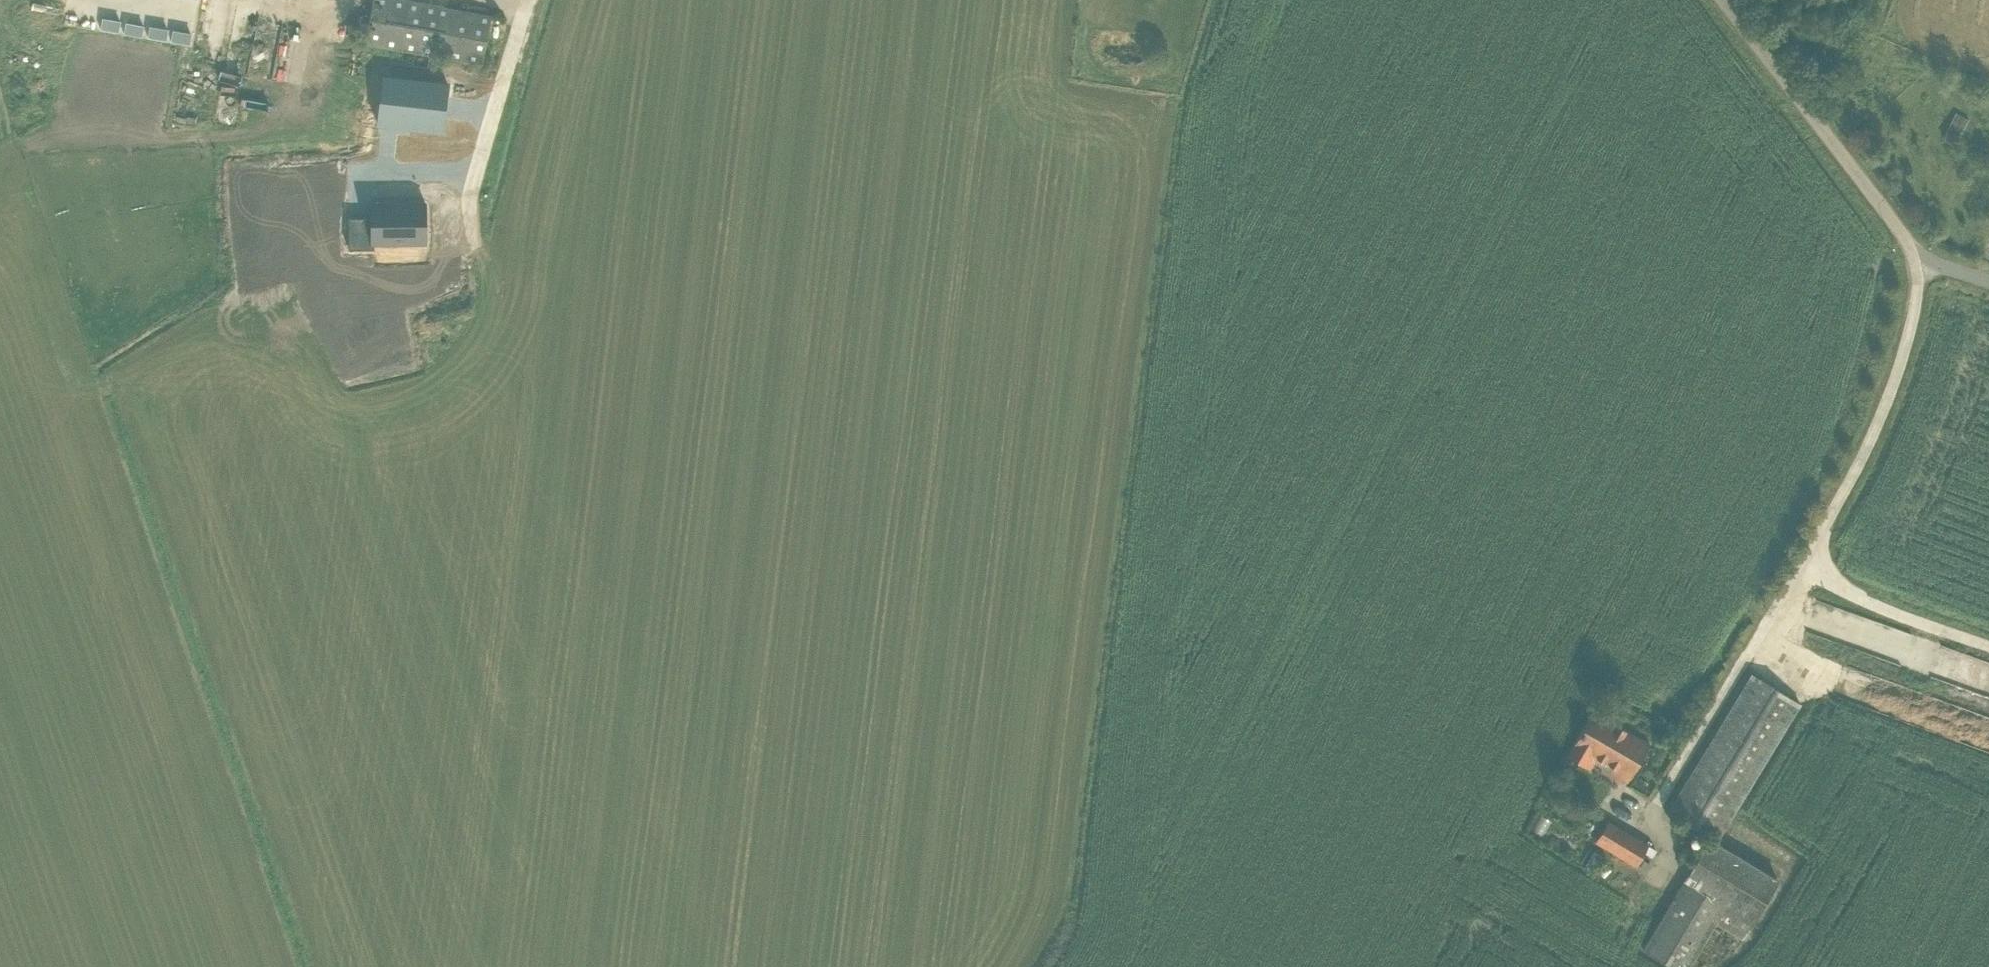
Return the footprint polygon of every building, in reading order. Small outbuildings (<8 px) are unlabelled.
[(403,0),(373,0),(365,42),(482,64),(491,16),(403,0)] [(148,27),(151,13),(123,5),(120,19),(148,27)] [(441,133),(447,86),(381,78),(375,125),(441,133)] [(425,247),(424,201),(368,202),(369,221),(349,221),(350,249),(425,247)] [(1800,705),(1750,674),(1667,810),(1718,841),(1800,705)] [(1614,728),(1591,715),(1567,758),(1590,770),(1594,764),(1628,783),(1649,745),(1616,726),(1614,728)] [(1607,821),(1594,842),(1635,867),(1648,846),(1607,821)] [(1779,880),(1709,839),(1642,951),(1668,966),(1691,966),(1716,925),(1741,940),(1746,933),(1747,934),(1779,880)]
